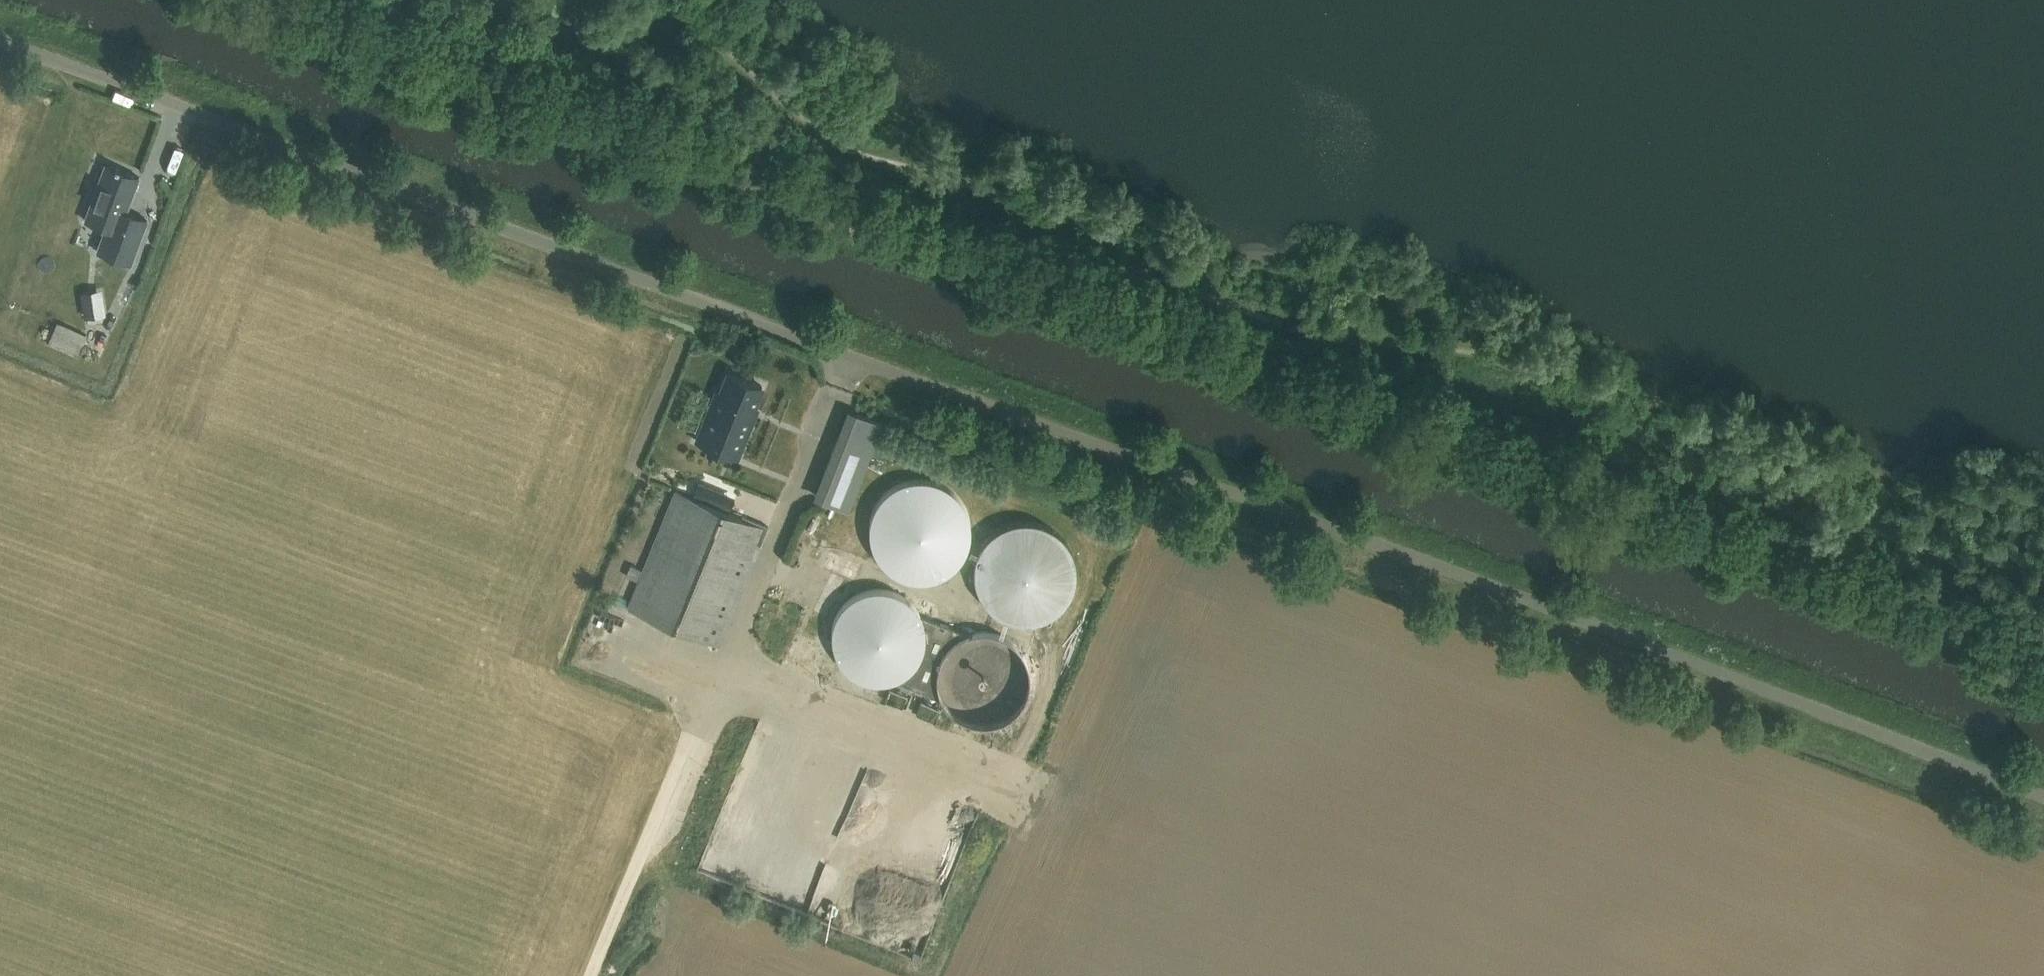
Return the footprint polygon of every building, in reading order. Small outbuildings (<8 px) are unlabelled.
[(95,252),(130,266),(149,219),(126,210),(139,178),(109,167),(98,193),(95,192),(84,221),(104,229),(95,252)] [(742,375),(725,369),(717,390),(714,389),(695,438),(736,454),(744,432),(749,418),(751,414),(747,413),(759,382),(742,375)] [(881,424),(856,414),(822,501),(847,511),(881,424)] [(965,554),(971,536),(969,518),(961,501),(948,488),(931,481),(912,481),(895,487),(881,500),(872,516),(870,535),(875,553),(886,567),(901,578),(919,581),(938,578),(954,569),(965,554)] [(676,491),(628,609),(719,647),(768,527),(743,517),(742,518),(676,491)] [(983,546),(975,568),(978,590),(990,609),(1009,620),(1032,623),(1053,615),(1069,599),(1076,578),(1073,555),(1061,537),(1042,525),(1019,523),(998,530),(983,546)] [(892,592),(885,590),(876,590),(866,592),(860,594),(854,597),(846,603),(840,611),(835,620),(833,629),(832,636),(833,645),(835,655),(840,664),(842,666),(845,670),(853,676),(861,681),(871,684),(884,684),(887,684),(895,682),(941,699),(944,705),(949,711),(956,718),(960,720),(966,723),(977,726),(988,726),(996,725),(1005,721),(1013,716),(1021,707),(1024,703),(1029,691),(1030,681),(1029,672),(1026,661),(1022,654),(1017,647),(1010,641),(999,636),(992,634),(983,633),(974,634),(967,636),(923,619),(919,612),(915,607),(909,601),(904,597),(900,595),(892,592)] [(921,713),(935,717),(939,706),(924,702),(921,713)] [(914,857),(917,875),(941,872),(938,854),(914,857)]
